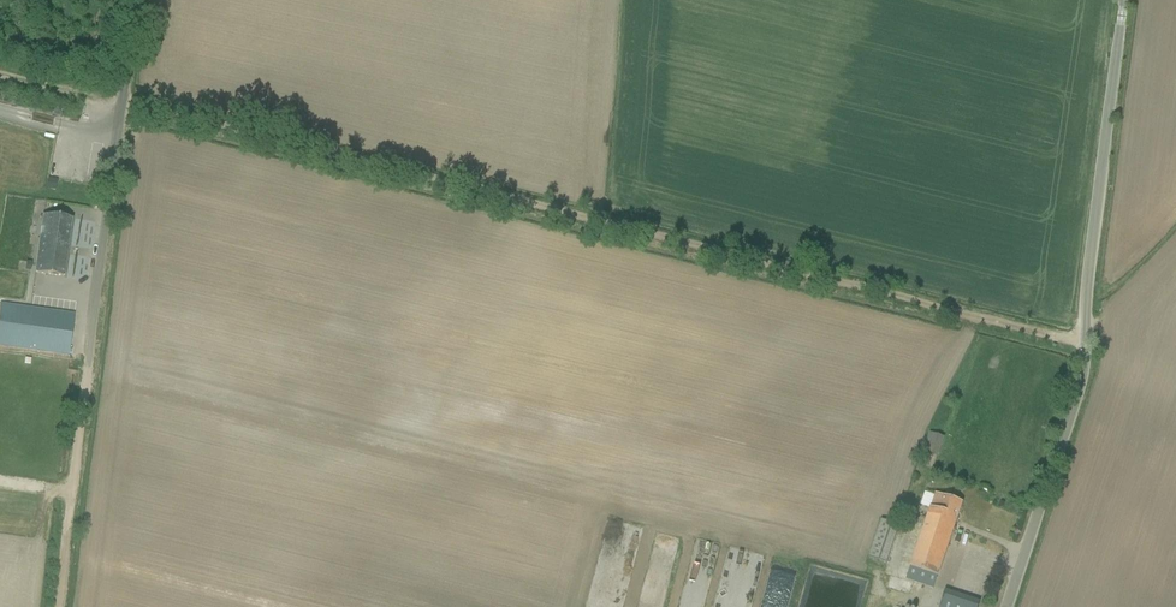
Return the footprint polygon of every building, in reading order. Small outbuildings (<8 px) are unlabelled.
[(43,214),(41,227),(49,228),(48,236),(40,235),(35,273),(64,278),(72,218),(43,214)] [(56,353),(68,355),(74,314),(0,304),(0,305),(0,346),(56,353)] [(942,452),(944,435),(927,433),(925,450),(942,452)] [(906,579),(921,585),(933,588),(937,576),(962,503),(934,494),(906,579)] [(880,520),(867,557),(886,563),(898,526),(880,520)] [(761,564),(726,557),(717,601),(731,604),(730,606),(752,606),(761,564)] [(979,602),(945,590),(939,606),(978,606),(979,602)]
